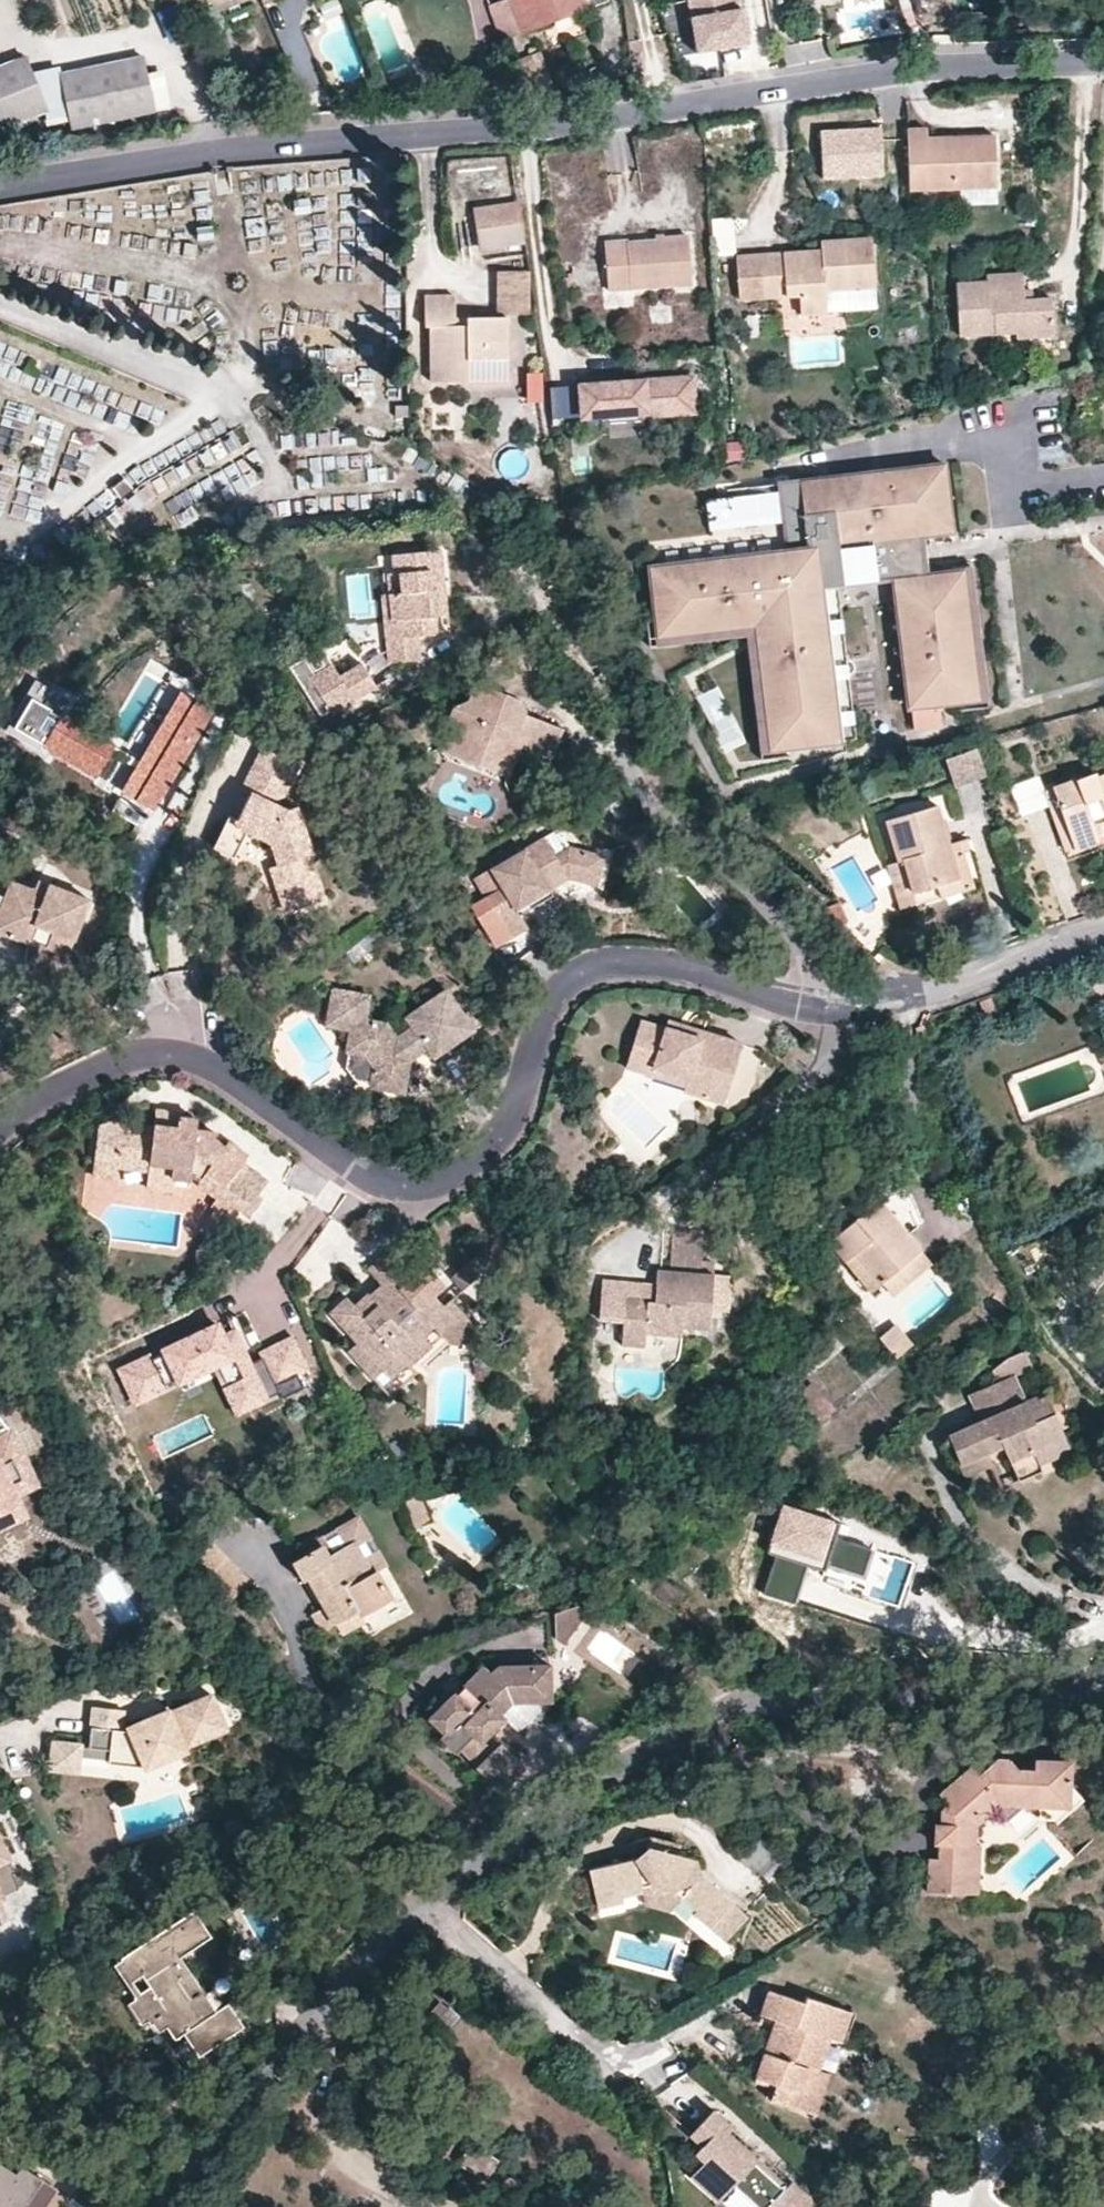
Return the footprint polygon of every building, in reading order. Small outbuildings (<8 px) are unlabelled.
[(502,42),(608,1),(608,0),(505,0),(489,7),(502,42)] [(697,54),(734,47),(733,43),(747,40),(741,10),(739,11),(737,0),(687,0),(697,54)] [(376,2),(367,6),(369,12),(379,7),(376,2)] [(212,14),(195,22),(199,32),(216,26),(212,14)] [(0,70),(0,131),(45,112),(48,111),(32,73),(26,59),(0,70)] [(60,77),(69,118),(72,131),(155,113),(144,60),(60,77)] [(41,72),(61,119),(69,118),(60,77),(59,69),(41,72)] [(46,122),(61,119),(41,72),(32,73),(48,111),(45,112),(46,122)] [(238,102),(225,108),(230,119),(243,114),(238,102)] [(948,142),(948,135),(929,135),(928,127),(907,128),(909,190),(995,189),(994,135),(957,135),(958,141),(948,142)] [(881,128),(821,131),(824,178),(883,175),(881,128)] [(479,247),(524,241),(519,206),(474,213),(479,247)] [(707,213),(709,250),(730,249),(728,212),(707,213)] [(665,241),(655,242),(629,244),(627,241),(605,243),(609,290),(690,285),(688,236),(665,239),(665,241)] [(809,261),(809,252),(738,257),(740,300),(800,297),(803,315),(827,313),(825,293),(844,291),(844,300),(859,299),(859,291),(873,289),(870,239),(821,242),(822,252),(821,261),(809,261)] [(822,252),(809,252),(809,261),(821,261),(822,252)] [(503,276),(502,313),(524,313),(526,277),(503,276)] [(985,285),(954,287),(957,338),(1013,334),(1014,341),(1051,338),(1050,302),(1031,302),(1021,303),(1020,293),(1019,277),(985,279),(985,285)] [(1021,303),(1031,302),(1030,292),(1020,293),(1021,303)] [(455,329),(454,317),(453,297),(426,297),(425,329),(432,329),(433,382),(466,383),(468,361),(507,360),(507,318),(468,317),(467,329),(455,329)] [(468,317),(454,317),(455,329),(467,329),(468,317)] [(530,377),(530,404),(546,404),(546,377),(530,377)] [(692,378),(580,386),(582,418),(601,416),(602,424),(644,422),(644,413),(695,410),(692,378)] [(552,390),(555,424),(581,421),(578,388),(552,390)] [(144,404),(139,416),(160,426),(166,414),(144,404)] [(648,568),(652,599),(661,598),(663,616),(654,617),(645,619),(648,647),(666,645),(666,636),(753,624),(768,741),(758,742),(761,761),(790,756),(789,748),(787,739),(805,736),(808,745),(856,739),(851,699),(845,648),(828,650),(819,588),(837,586),(892,581),(901,640),(908,708),(936,705),(935,695),(955,694),(955,703),(957,711),(987,708),(985,690),(977,691),(961,572),(951,572),(922,576),(918,536),(951,533),(943,464),(909,468),(910,475),(870,480),(869,473),(778,484),(786,550),(648,568)] [(909,468),(869,473),(870,480),(910,475),(909,468)] [(703,521),(772,519),(771,488),(703,490),(703,521)] [(405,595),(392,596),(396,640),(388,640),(389,663),(420,660),(419,637),(437,635),(435,618),(441,617),(438,592),(446,592),(443,553),(396,557),(397,577),(403,577),(405,595)] [(951,568),(951,572),(961,572),(977,691),(985,690),(969,565),(951,568)] [(845,648),(837,586),(819,588),(828,650),(845,648)] [(449,635),(446,592),(438,592),(441,617),(435,618),(437,635),(449,635)] [(396,640),(392,596),(385,597),(388,640),(396,640)] [(661,598),(652,599),(654,617),(663,616),(661,598)] [(666,636),(666,645),(744,636),(758,742),(768,741),(753,624),(666,636)] [(332,664),(309,677),(330,711),(374,685),(363,664),(339,677),(332,664)] [(696,691),(718,749),(739,741),(717,683),(696,691)] [(454,705),(443,731),(460,737),(464,757),(487,766),(490,757),(510,765),(516,753),(515,741),(520,729),(523,731),(529,714),(521,711),(524,703),(474,684),(469,699),(454,705)] [(936,705),(955,703),(955,694),(935,695),(936,705)] [(209,714),(180,697),(123,793),(152,811),(209,714)] [(559,725),(529,714),(523,731),(520,729),(515,741),(516,753),(525,745),(547,754),(559,725)] [(61,726),(50,743),(93,769),(103,751),(61,726)] [(460,737),(443,731),(438,746),(464,757),(460,737)] [(789,748),(808,745),(805,736),(787,739),(789,748)] [(263,748),(254,765),(290,784),(298,766),(263,748)] [(975,750),(948,760),(956,786),(984,777),(975,750)] [(490,757),(487,766),(506,775),(510,765),(490,757)] [(290,784),(254,765),(244,786),(251,791),(239,816),(235,825),(247,831),(270,841),(281,876),(273,879),(285,911),(320,898),(310,867),(301,869),(298,859),(307,856),(312,854),(296,805),(285,807),(280,805),(290,784)] [(1098,838),(1095,829),(1103,825),(1103,772),(1044,793),(1066,854),(1099,843),(1098,838)] [(144,814),(119,800),(112,812),(137,827),(144,814)] [(911,891),(969,874),(962,853),(959,842),(950,844),(936,806),(884,822),(897,863),(886,867),(898,909),(915,904),(911,891)] [(235,825),(239,816),(230,813),(213,847),(233,858),(247,831),(235,825)] [(1098,838),(1103,836),(1103,825),(1095,829),(1098,838)] [(602,886),(613,850),(595,846),(594,852),(568,846),(554,854),(543,838),(491,868),(501,887),(487,896),(510,935),(526,927),(519,912),(575,879),(602,886)] [(959,842),(962,853),(969,852),(966,840),(959,842)] [(310,867),(307,856),(298,859),(301,869),(310,867)] [(501,887),(491,868),(477,875),(487,896),(501,887)] [(972,887),(969,874),(911,891),(915,904),(972,887)] [(37,888),(11,878),(0,906),(0,932),(29,944),(30,940),(36,925),(73,940),(89,899),(50,884),(47,892),(37,888)] [(40,880),(37,888),(47,892),(50,884),(40,880)] [(510,935),(487,896),(486,894),(470,903),(493,942),(510,935)] [(36,925),(30,940),(68,954),(73,940),(36,925)] [(339,1004),(324,1003),(321,1024),(346,1029),(343,1052),(364,1056),(371,1068),(369,1087),(401,1091),(407,1060),(425,1047),(431,1055),(469,1027),(443,988),(404,1015),(408,1025),(391,1035),(381,1021),(360,1019),(361,994),(341,992),(339,1004)] [(326,990),(324,1003),(339,1004),(341,992),(326,990)] [(990,998),(979,1002),(988,1025),(999,1021),(990,998)] [(698,1044),(662,1033),(638,1026),(627,1065),(652,1073),(655,1066),(688,1075),(685,1088),(724,1100),(741,1041),(703,1029),(701,1036),(698,1044)] [(665,1026),(662,1033),(698,1044),(701,1036),(665,1026)] [(364,1056),(343,1052),(339,1083),(369,1087),(371,1068),(364,1056)] [(156,1110),(153,1127),(176,1131),(178,1117),(178,1112),(156,1110)] [(99,1126),(93,1160),(116,1163),(116,1165),(149,1170),(170,1173),(171,1177),(187,1179),(188,1175),(194,1177),(199,1179),(197,1183),(216,1198),(211,1204),(227,1214),(233,1206),(247,1214),(259,1199),(256,1196),(231,1179),(241,1164),(247,1155),(213,1132),(195,1130),(196,1120),(178,1117),(176,1131),(153,1127),(142,1138),(128,1136),(122,1124),(121,1118),(99,1126)] [(153,1127),(122,1124),(128,1136),(142,1138),(153,1127)] [(116,1163),(93,1160),(91,1173),(114,1178),(116,1165),(116,1163)] [(231,1179),(256,1196),(265,1182),(241,1164),(231,1179)] [(170,1173),(149,1170),(146,1186),(168,1189),(171,1177),(170,1173)] [(868,1291),(881,1281),(919,1250),(878,1200),(828,1243),(868,1291)] [(919,1250),(881,1281),(893,1295),(929,1264),(919,1250)] [(376,1302),(367,1293),(354,1304),(347,1296),(329,1313),(353,1336),(344,1346),(368,1373),(379,1365),(385,1372),(397,1362),(399,1364),(422,1344),(414,1331),(426,1321),(439,1335),(462,1315),(449,1300),(442,1305),(434,1295),(444,1286),(427,1267),(410,1282),(384,1255),(367,1269),(379,1282),(387,1292),(376,1302)] [(467,1262),(449,1277),(460,1290),(477,1275),(467,1262)] [(653,1301),(641,1301),(624,1300),(621,1344),(643,1347),(647,1333),(680,1335),(682,1326),(706,1328),(710,1275),(657,1270),(654,1288),(653,1301)] [(379,1282),(367,1293),(376,1302),(387,1292),(379,1282)] [(642,1288),(641,1301),(653,1301),(654,1288),(642,1288)] [(215,1335),(206,1317),(156,1342),(161,1351),(123,1370),(136,1396),(228,1351),(237,1370),(216,1381),(231,1411),(275,1389),(274,1380),(258,1348),(242,1356),(228,1328),(215,1335)] [(893,1324),(878,1337),(895,1356),(910,1344),(893,1324)] [(289,1333),(258,1348),(274,1380),(305,1365),(289,1333)] [(1040,1418),(1051,1413),(1042,1394),(1024,1401),(1012,1377),(1029,1368),(1022,1353),(1005,1361),(990,1373),(994,1383),(970,1393),(981,1420),(948,1434),(966,1474),(990,1464),(986,1453),(982,1445),(998,1437),(1002,1447),(1017,1479),(1038,1470),(1030,1450),(1049,1442),(1040,1418)] [(811,1383),(794,1398),(814,1423),(832,1409),(811,1383)] [(1071,1457),(1051,1413),(1040,1418),(1049,1442),(1030,1450),(1038,1470),(1071,1457)] [(25,1516),(15,1496),(37,1486),(9,1428),(6,1429),(0,1422),(0,1528),(25,1516)] [(982,1445),(986,1453),(1002,1447),(998,1437),(982,1445)] [(418,1492),(402,1499),(413,1527),(429,1522),(418,1492)] [(783,1505),(767,1553),(775,1556),(763,1594),(794,1604),(807,1566),(825,1572),(828,1561),(863,1573),(871,1549),(836,1538),(840,1524),(783,1505)] [(322,1543),(291,1561),(301,1580),(309,1578),(326,1607),(319,1611),(328,1628),(335,1624),(341,1635),(364,1623),(361,1616),(391,1599),(375,1570),(371,1573),(353,1541),(366,1533),(358,1517),(319,1538),(322,1543)] [(401,1593),(368,1532),(366,1533),(353,1541),(371,1573),(375,1570),(391,1599),(401,1593)] [(566,1647),(590,1614),(583,1605),(559,1615),(558,1639),(566,1647)] [(551,1700),(550,1663),(497,1665),(489,1673),(483,1666),(455,1693),(453,1691),(428,1717),(443,1732),(439,1737),(456,1754),(460,1751),(476,1767),(492,1751),(482,1740),(505,1717),(498,1710),(505,1702),(551,1700)] [(123,1711),(94,1708),(89,1749),(109,1750),(108,1762),(137,1766),(142,1765),(145,1769),(184,1753),(182,1743),(187,1741),(188,1744),(225,1729),(211,1695),(150,1720),(147,1717),(128,1725),(128,1730),(121,1730),(123,1711)] [(80,1744),(55,1742),(53,1769),(78,1771),(80,1744)] [(989,1802),(996,1808),(1001,1812),(1014,1814),(1035,1796),(1034,1794),(1036,1793),(1042,1799),(1058,1800),(1070,1784),(1071,1758),(1035,1755),(1035,1767),(1019,1766),(1011,1756),(995,1755),(977,1772),(971,1765),(939,1794),(947,1803),(940,1809),(939,1825),(946,1826),(944,1844),(938,1843),(937,1858),(928,1858),(926,1892),(969,1894),(970,1873),(980,1873),(981,1845),(975,1845),(967,1844),(969,1822),(989,1802)] [(976,1825),(996,1808),(989,1802),(969,1822),(967,1844),(975,1845),(976,1825)] [(946,1826),(939,1825),(934,1824),(932,1843),(938,1843),(944,1844),(946,1826)] [(751,1831),(733,1854),(761,1874),(778,1851),(751,1831)] [(646,1858),(633,1862),(588,1871),(597,1908),(621,1903),(621,1897),(642,1895),(676,1904),(680,1900),(694,1911),(691,1915),(709,1930),(731,1905),(700,1877),(691,1870),(694,1858),(679,1856),(680,1846),(650,1839),(649,1845),(646,1858)] [(649,1845),(633,1862),(646,1858),(649,1845)] [(696,1858),(694,1858),(691,1870),(700,1877),(696,1858)] [(979,1894),(980,1873),(970,1873),(969,1894),(979,1894)] [(676,1904),(642,1895),(645,1906),(667,1912),(676,1904)] [(731,1905),(709,1930),(723,1941),(744,1916),(731,1905)] [(167,1966),(179,1958),(209,1937),(190,1910),(121,1958),(135,1980),(140,1977),(148,1988),(134,1996),(136,1999),(150,2020),(152,2024),(159,2020),(165,2028),(173,2040),(182,2035),(186,2040),(195,2053),(197,2056),(242,2028),(227,2005),(216,2011),(209,2017),(198,2000),(205,1996),(190,1973),(177,1981),(167,1966)] [(190,1973),(179,1958),(167,1966),(177,1981),(190,1973)] [(303,1980),(277,1981),(278,1993),(304,1990),(303,1980)] [(760,2016),(775,2020),(782,2023),(770,2057),(764,2056),(755,2083),(774,2089),(771,2102),(799,2112),(806,2094),(800,2092),(807,2069),(817,2073),(817,2070),(828,2039),(839,2044),(850,2013),(803,1998),(802,2003),(768,1992),(760,2016)] [(216,2011),(205,1996),(198,2000),(209,2017),(216,2011)] [(150,2020),(136,1999),(127,2004),(140,2026),(150,2020)] [(854,2014),(850,2013),(839,2044),(843,2045),(854,2014)] [(157,2033),(165,2028),(159,2020),(152,2024),(157,2033)] [(782,2023),(775,2020),(764,2056),(770,2057),(782,2023)] [(183,2061),(195,2053),(186,2040),(173,2047),(183,2061)] [(806,2094),(799,2112),(814,2117),(829,2075),(817,2070),(817,2073),(807,2069),(800,2092),(806,2094)] [(714,2109),(698,2127),(711,2139),(703,2147),(695,2155),(704,2164),(691,2178),(716,2203),(733,2185),(756,2206),(811,2206),(809,2198),(792,2182),(786,2188),(727,2131),(732,2127),(714,2109)] [(711,2139),(698,2127),(690,2134),(703,2147),(711,2139)] [(498,2161),(473,2145),(460,2165),(484,2182),(498,2161)] [(55,2192),(18,2167),(13,2175),(0,2167),(0,2206),(45,2206),(55,2192)] [(68,2200),(55,2192),(45,2206),(64,2206),(68,2200)]
